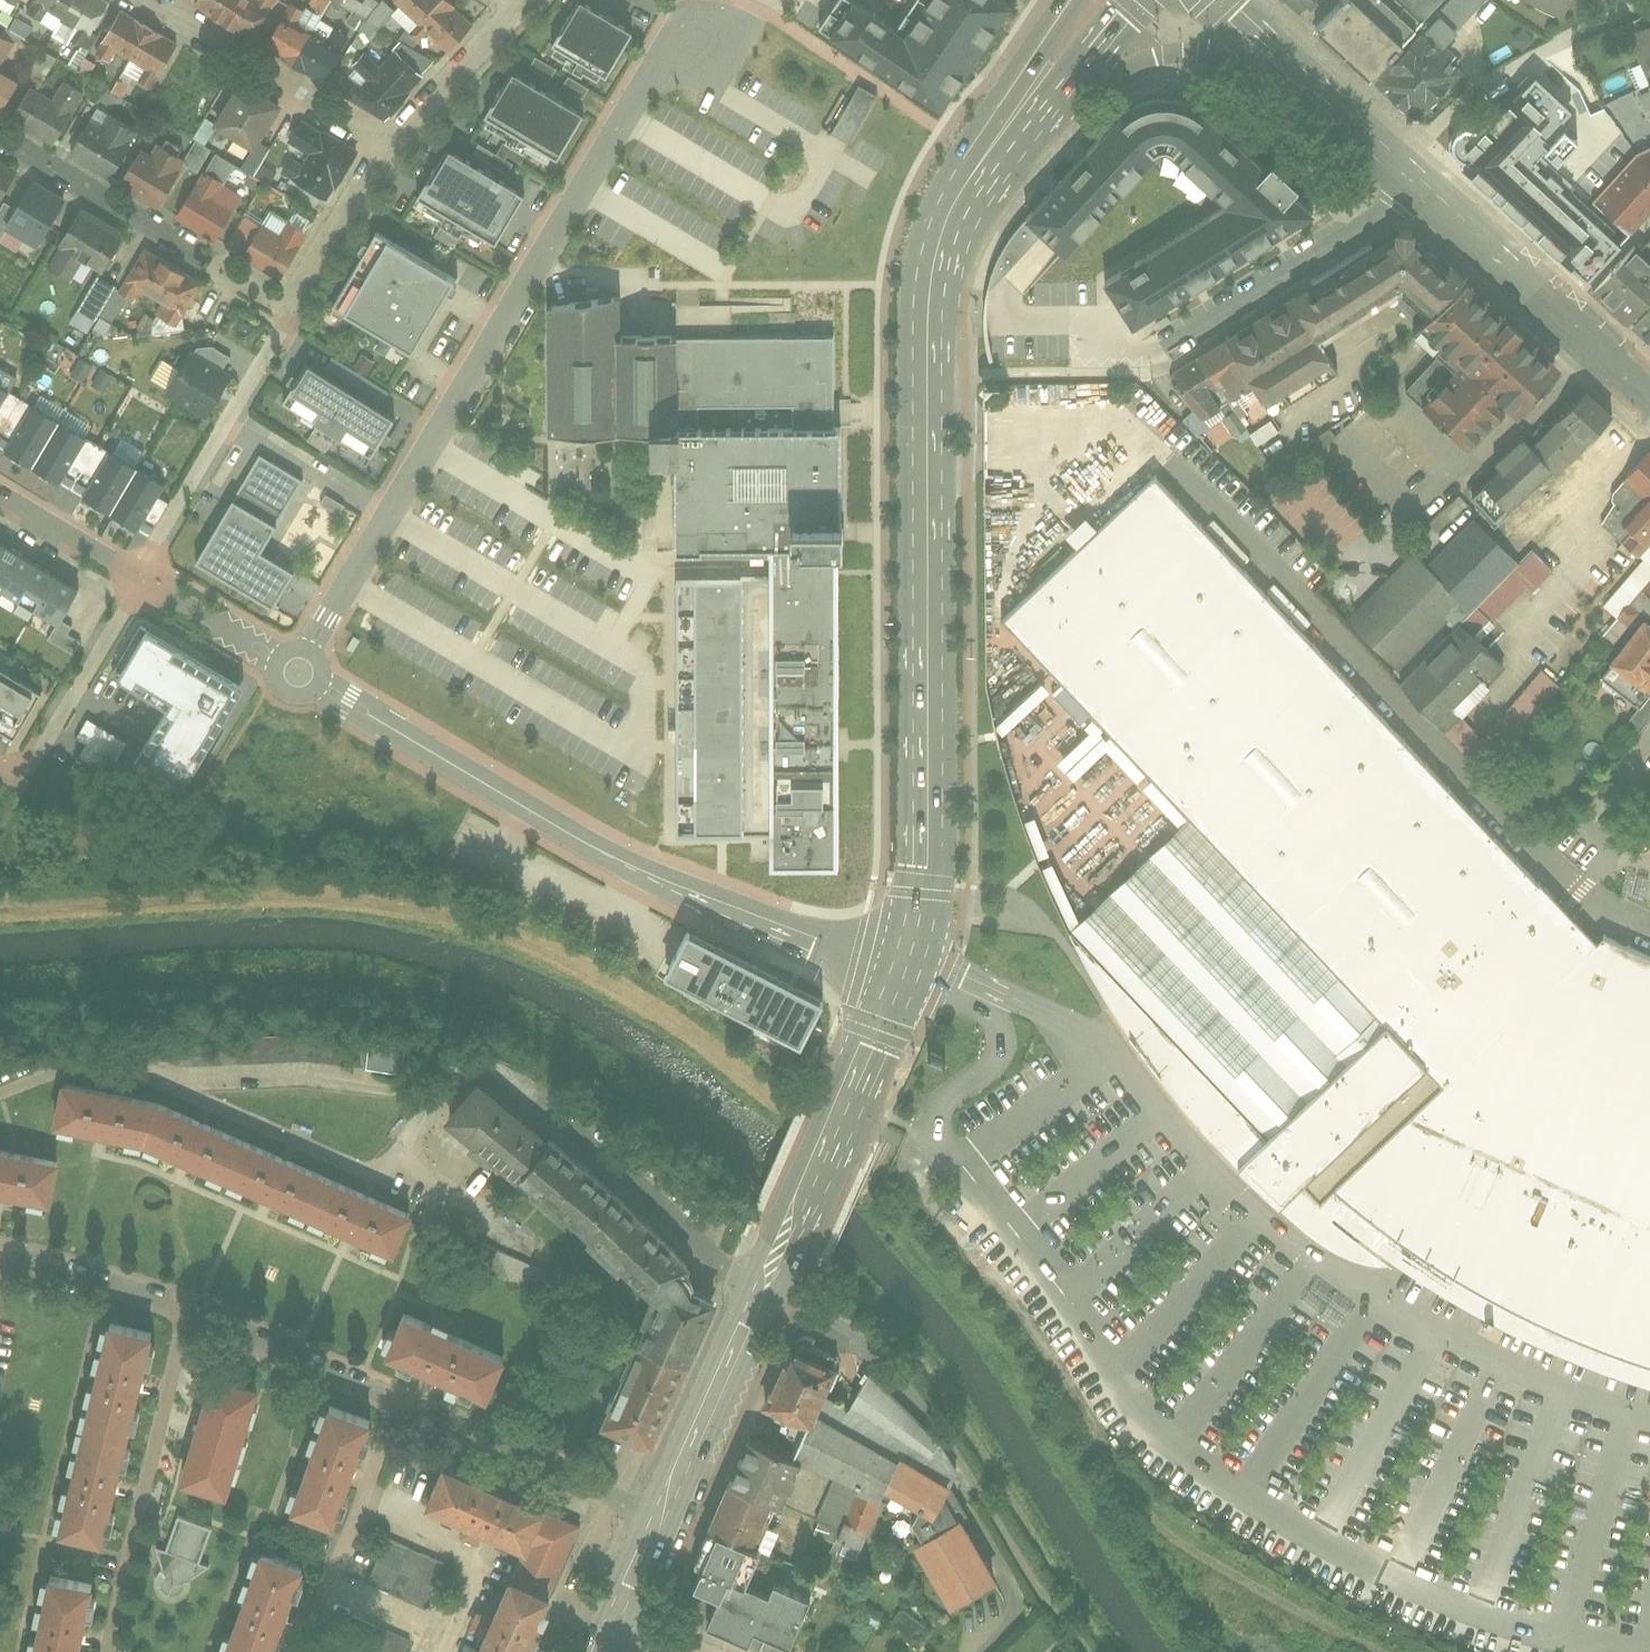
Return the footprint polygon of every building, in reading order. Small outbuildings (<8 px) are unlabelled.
[(61,17),(71,0),(33,0),(61,17)] [(61,17),(90,34),(111,0),(71,0),(61,17)] [(196,3),(225,19),(236,0),(198,0),(196,3)] [(225,19),(254,35),(270,6),(259,0),(236,0),(225,19)] [(419,25),(447,0),(396,0),(419,25)] [(419,25),(444,52),(472,26),(448,0),(447,0),(419,25)] [(610,72),(635,29),(584,0),(582,0),(558,42),(610,72)] [(942,108),(1011,6),(1002,0),(915,0),(896,28),(854,0),(838,0),(820,27),(942,108)] [(1301,9),(1309,0),(1290,0),(1301,9)] [(1368,80),(1425,18),(1419,12),(1405,0),(1327,0),(1306,22),(1368,80)] [(1368,80),(1394,104),(1394,110),(1416,110),(1416,104),(1461,60),(1447,48),(1453,43),(1446,37),(1482,0),(1451,0),(1430,22),(1425,18),(1368,80)] [(1419,12),(1429,0),(1405,0),(1419,12)] [(1562,10),(1567,0),(1541,0),(1562,10)] [(154,91),(182,45),(121,8),(91,57),(107,67),(117,51),(144,67),(136,79),(154,91)] [(5,32),(22,41),(31,24),(14,15),(5,32)] [(281,17),(265,44),(294,60),(309,33),(281,17)] [(1632,35),(1649,75),(1649,27),(1632,35)] [(309,33),(294,60),(322,76),(338,49),(309,33)] [(9,39),(0,34),(0,54),(9,39)] [(361,91),(382,113),(420,77),(394,49),(377,64),(365,51),(353,63),(371,82),(361,91)] [(2,107),(17,81),(0,71),(0,106),(2,107)] [(515,71),(489,115),(560,158),(586,113),(515,71)] [(1467,167),(1590,283),(1622,249),(1568,195),(1573,188),(1561,178),(1590,145),(1570,127),(1582,115),(1535,72),(1481,131),(1473,128),(1466,126),(1460,127),(1453,129),(1446,134),(1443,142),(1442,150),(1444,158),(1450,164),(1455,167),(1462,167),(1467,167)] [(211,125),(252,148),(279,100),(238,77),(211,125)] [(13,116),(54,140),(80,96),(61,85),(52,101),(30,88),(13,116)] [(876,100),(858,90),(833,134),(851,144),(876,100)] [(1107,277),(1134,324),(1314,212),(1292,190),(1296,187),(1265,158),(1262,161),(1210,110),(1202,104),(1194,99),(1187,95),(1179,93),(1169,93),(1159,93),(1150,95),(1138,100),(1124,111),(1028,213),(1067,249),(1159,149),(1163,147),(1167,147),(1172,148),(1229,200),(1107,277)] [(74,152),(110,174),(136,131),(99,109),(74,152)] [(278,170),(326,198),(334,184),(336,185),(356,152),(324,133),(323,135),(301,122),(291,140),(313,153),(303,168),(285,158),(278,170)] [(508,173),(519,152),(500,142),(495,152),(477,142),(471,153),(508,173)] [(120,181),(160,205),(182,166),(142,143),(120,181)] [(449,148),(420,198),(501,245),(530,196),(449,148)] [(1649,208),(1649,151),(1635,161),(1595,209),(1626,233),(1649,208)] [(20,174),(0,161),(0,205),(20,174)] [(177,212),(216,235),(234,204),(215,192),(221,181),(202,170),(177,212)] [(36,241),(61,199),(32,182),(8,224),(36,241)] [(60,249),(48,268),(70,281),(81,263),(102,276),(124,241),(78,212),(56,246),(60,249)] [(1386,299),(1419,332),(1468,282),(1408,222),(1391,220),(1283,289),(1319,344),(1386,299)] [(234,249),(280,273),(302,230),(286,222),(279,236),(248,221),(234,249)] [(415,350),(458,280),(381,233),(337,303),(415,350)] [(1617,318),(1649,283),(1649,238),(1638,251),(1635,248),(1592,294),(1617,318)] [(161,304),(157,310),(182,325),(206,285),(144,248),(117,293),(131,301),(138,290),(161,304)] [(1556,366),(1468,282),(1419,332),(1432,344),(1401,377),(1467,441),(1505,402),(1514,410),(1556,366)] [(1319,344),(1283,289),(1219,331),(1235,357),(1262,398),(1327,356),(1319,344)] [(604,292),(536,302),(538,430),(611,429),(670,428),(674,550),(770,550),(831,549),(835,396),(834,335),(732,336),(605,337),(604,292)] [(1649,342),(1649,295),(1623,325),(1647,346),(1649,342)] [(1235,357),(1219,331),(1167,362),(1199,414),(1224,399),(1209,372),(1235,357)] [(209,414),(229,375),(187,353),(167,391),(209,414)] [(154,363),(148,382),(162,386),(168,368),(154,363)] [(312,363),(288,401),(309,415),(333,376),(312,363)] [(333,376),(309,415),(331,428),(355,390),(333,376)] [(14,391),(0,383),(0,414),(14,391)] [(1578,385),(1524,443),(1546,463),(1553,470),(1566,456),(1608,413),(1578,385)] [(355,390),(331,428),(352,441),(376,403),(355,390)] [(376,403),(352,441),(373,455),(398,416),(376,403)] [(29,414),(8,454),(35,469),(56,429),(29,414)] [(56,429),(35,469),(63,483),(84,444),(56,429)] [(1524,443),(1474,491),(1495,513),(1546,463),(1524,443)] [(198,562),(288,611),(309,573),(266,550),(305,479),(258,453),(198,562)] [(108,456),(87,495),(115,510),(136,470),(108,456)] [(1602,520),(1649,560),(1649,465),(1602,520)] [(136,470),(115,510),(143,525),(164,485),(136,470)] [(1002,619),(1189,817),(1078,923),(1148,1026),(1158,1041),(1170,1057),(1194,1090),(1213,1115),(1240,1150),(1282,1196),(1301,1179),(1317,1167),(1332,1183),(1349,1199),(1410,1246),(1453,1274),(1487,1295),(1528,1317),(1581,1340),(1620,1355),(1649,1365),(1649,954),(1602,932),(1596,939),(1569,910),(1153,473),(1002,619)] [(1427,559),(1470,604),(1517,559),(1473,514),(1427,559)] [(0,528),(0,591),(22,603),(49,556),(0,528)] [(831,549),(770,550),(770,572),(674,574),(678,829),(768,827),(768,836),(769,862),(837,861),(831,549)] [(1533,549),(1461,624),(1480,643),(1498,624),(1494,620),(1527,586),(1533,592),(1555,570),(1533,549)] [(1348,617),(1399,671),(1456,618),(1470,604),(1427,559),(1419,550),(1348,617)] [(99,585),(49,556),(22,603),(71,632),(99,585)] [(1644,614),(1609,660),(1649,691),(1649,689),(1649,619),(1644,614)] [(1456,618),(1399,671),(1444,719),(1501,663),(1480,643),(1461,624),(1456,618)] [(186,780),(242,681),(140,622),(119,660),(181,696),(146,757),(186,780)] [(0,668),(0,724),(21,735),(44,691),(0,668)] [(87,719),(72,749),(110,768),(125,738),(87,719)] [(680,923),(654,971),(795,1047),(821,999),(680,923)] [(402,1068),(405,1046),(370,1042),(368,1064),(402,1068)] [(151,1092),(57,1074),(50,1118),(144,1138),(389,1249),(410,1206),(151,1092)] [(508,1173),(537,1138),(466,1081),(437,1117),(508,1173)] [(537,1138),(508,1173),(656,1304),(661,1295),(688,1288),(691,1281),(685,1271),(687,1263),(537,1138)] [(0,1144),(0,1189),(47,1197),(55,1155),(0,1144)] [(546,1276),(439,1224),(431,1242),(537,1294),(546,1276)] [(688,1288),(661,1295),(656,1304),(638,1341),(684,1362),(712,1301),(688,1288)] [(145,1333),(102,1325),(64,1532),(107,1540),(145,1333)] [(497,1365),(403,1326),(386,1364),(480,1404),(497,1365)] [(684,1362),(638,1341),(601,1421),(648,1442),(684,1362)] [(916,1557),(954,1615),(1002,1593),(966,1529),(951,1513),(957,1496),(963,1483),(953,1461),(931,1432),(868,1381),(852,1415),(833,1402),(839,1381),(789,1355),(762,1411),(804,1427),(793,1453),(839,1475),(852,1481),(850,1487),(874,1498),(878,1488),(920,1514),(911,1529),(925,1553),(916,1557)] [(257,1391),(215,1380),(186,1484),(227,1496),(257,1391)] [(368,1429),(324,1413),(288,1515),(332,1531),(368,1429)] [(730,1490),(778,1509),(785,1512),(803,1465),(749,1444),(730,1490)] [(582,1526),(447,1465),(430,1502),(469,1520),(461,1537),(480,1545),(487,1528),(527,1546),(495,1617),(478,1610),(470,1628),(487,1636),(480,1651),(525,1651),(582,1526)] [(852,1481),(839,1475),(820,1519),(843,1530),(839,1539),(862,1548),(882,1501),(874,1498),(850,1487),(852,1481)] [(730,1490),(710,1539),(758,1558),(778,1509),(730,1490)] [(201,1566),(215,1532),(181,1519),(168,1553),(159,1550),(168,1578),(164,1583),(164,1589),(165,1594),(169,1598),(175,1600),(179,1600),(183,1599),(186,1596),(188,1591),(188,1586),(211,1570),(201,1566)] [(758,1558),(710,1539),(687,1594),(715,1605),(705,1630),(746,1647),(751,1635),(789,1651),(809,1603),(771,1588),(767,1599),(745,1590),(758,1558)] [(445,1568),(390,1544),(372,1584),(427,1609),(445,1568)] [(256,1561),(222,1651),(273,1651),(300,1577),(256,1561)] [(45,1581),(32,1651),(76,1651),(88,1588),(45,1581)] [(904,1633),(915,1621),(904,1610),(892,1622),(904,1633)] [(355,1618),(347,1636),(382,1651),(408,1651),(411,1643),(355,1618)]
